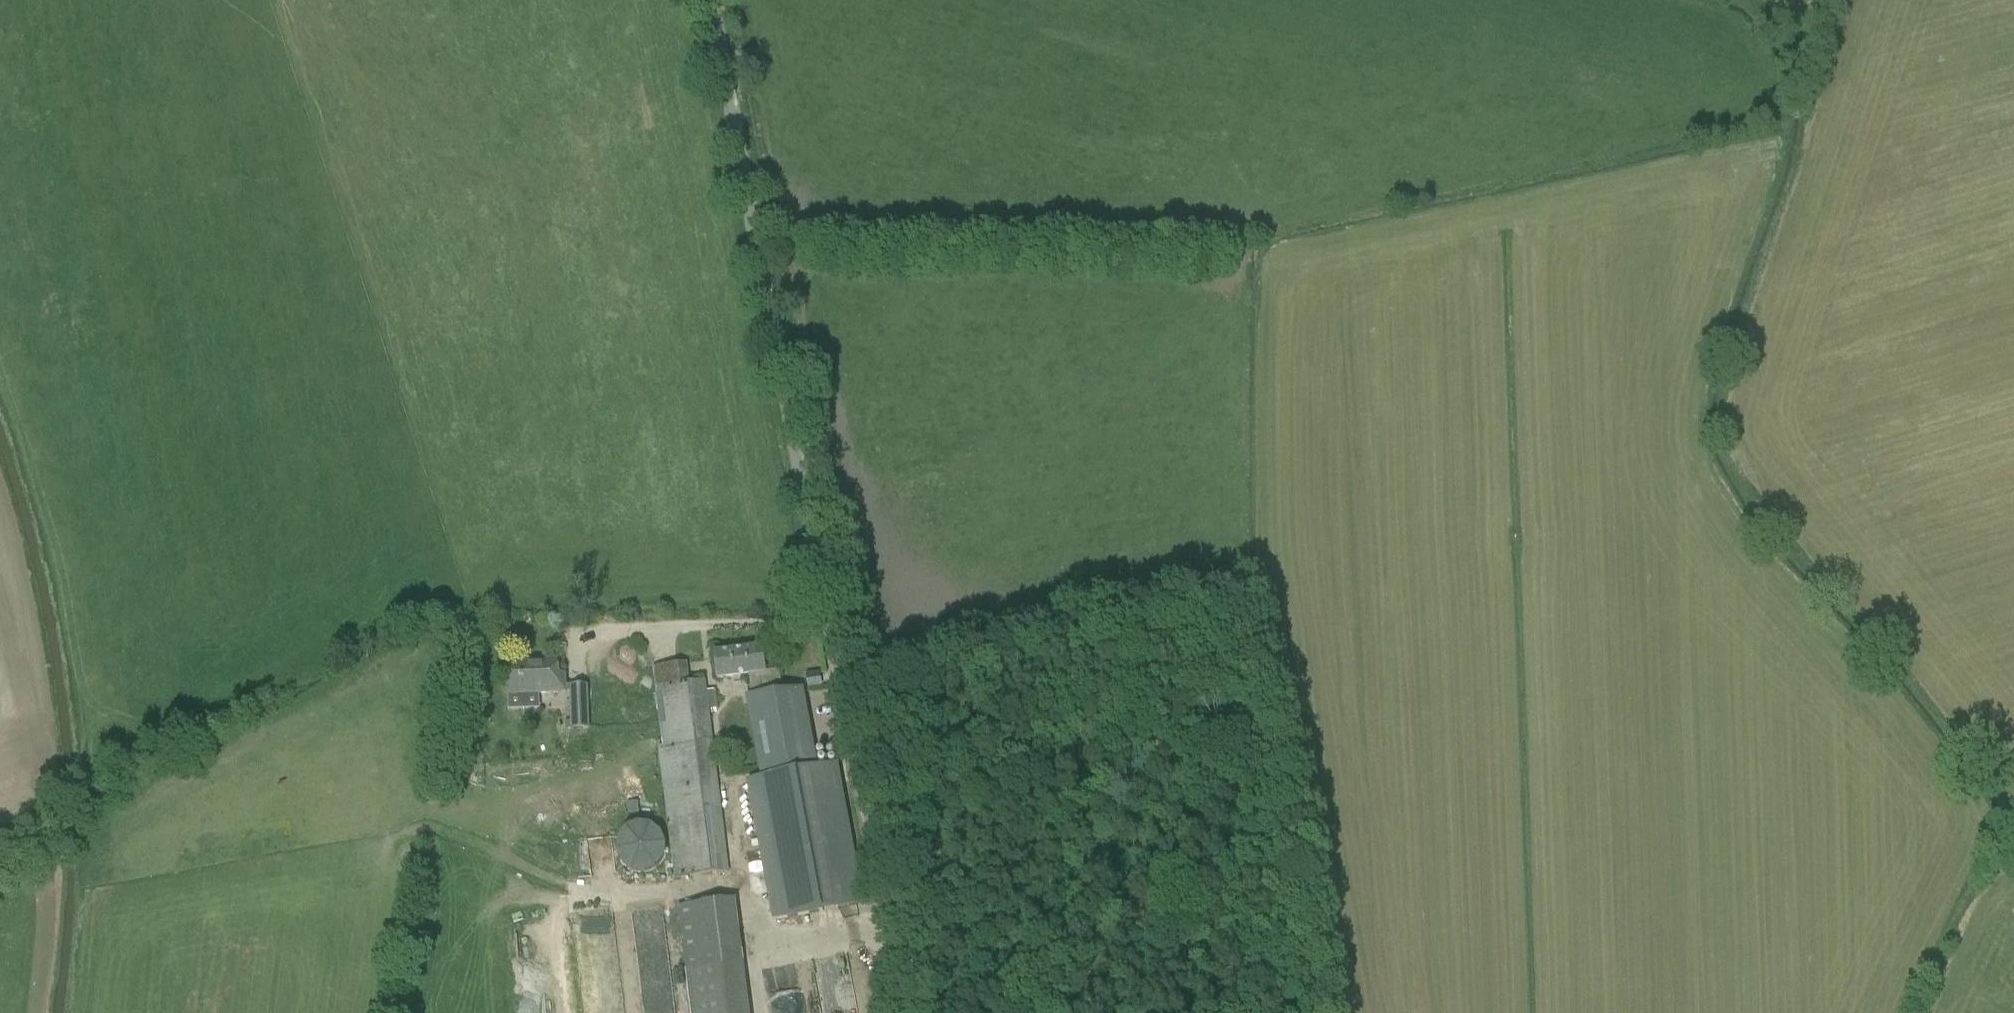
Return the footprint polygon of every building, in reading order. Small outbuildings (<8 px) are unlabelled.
[(762,648),(714,654),(717,681),(748,676),(751,696),(782,692),(779,670),(765,672),(762,648)] [(558,675),(557,661),(506,662),(507,682),(507,698),(566,695),(566,688),(565,675),(558,675)] [(688,683),(685,663),(654,667),(656,687),(663,747),(658,748),(675,880),(728,873),(706,701),(704,682),(688,683)] [(820,672),(806,674),(808,688),(821,686),(820,672)] [(572,731),(588,730),(587,706),(586,686),(570,687),(570,707),(572,731)] [(751,696),(745,697),(761,779),(750,781),(776,920),(859,905),(833,765),(817,768),(802,690),(800,690),(782,692),(751,696)] [(641,873),(644,872),(647,872),(649,871),(652,870),(654,869),(656,867),(658,865),(660,863),(662,861),(663,858),(664,856),(665,853),(665,850),(665,848),(665,845),(665,842),(664,839),(663,837),(661,835),(660,832),(658,830),(656,828),(654,827),(651,826),(649,825),(646,824),(643,823),(641,823),(638,823),(635,824),(632,825),(630,826),(628,827),(625,829),(623,831),(621,833),(620,835),(619,838),(618,840),(617,843),(616,845),(616,848),(617,851),(617,854),(618,856),(619,859),(620,861),(622,863),(624,866),(626,867),(628,869),(630,870),(633,871),(636,872),(638,872),(641,873)] [(677,907),(690,1012),(749,1012),(735,900),(677,907)]
